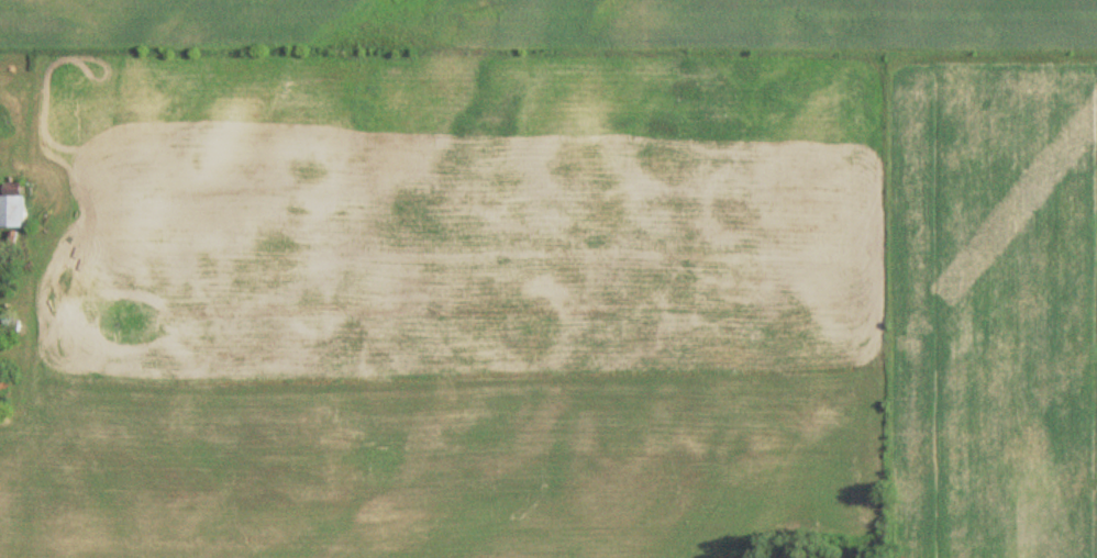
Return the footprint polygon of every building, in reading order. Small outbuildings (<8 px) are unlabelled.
[(27,227),(27,195),(3,195),(3,227),(27,227)]
